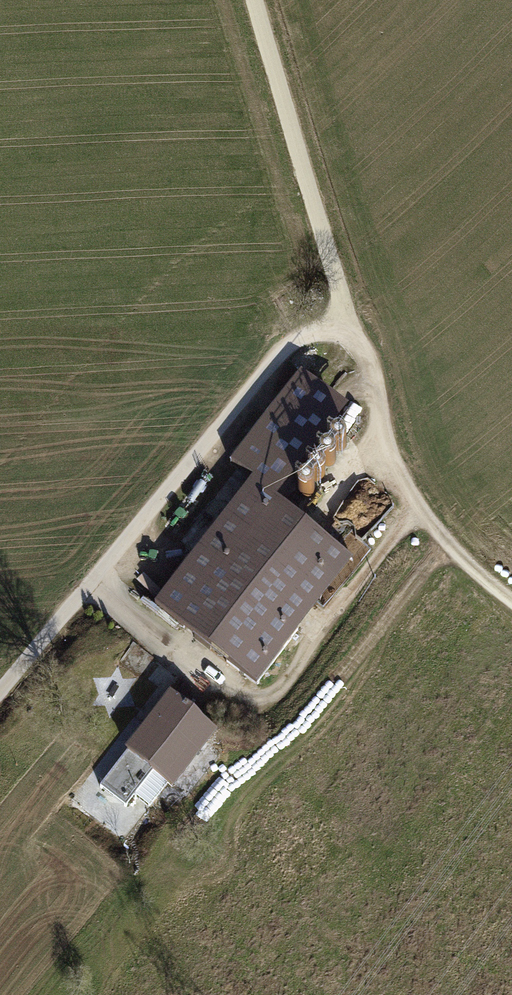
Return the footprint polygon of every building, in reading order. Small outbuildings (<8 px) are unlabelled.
[(298,371),(228,461),(250,479),(274,498),(295,470),(344,405),(298,371)] [(274,498),(250,479),(152,604),(254,684),(353,559),(274,498)] [(217,728),(169,692),(126,749),(174,785),(217,728)]
